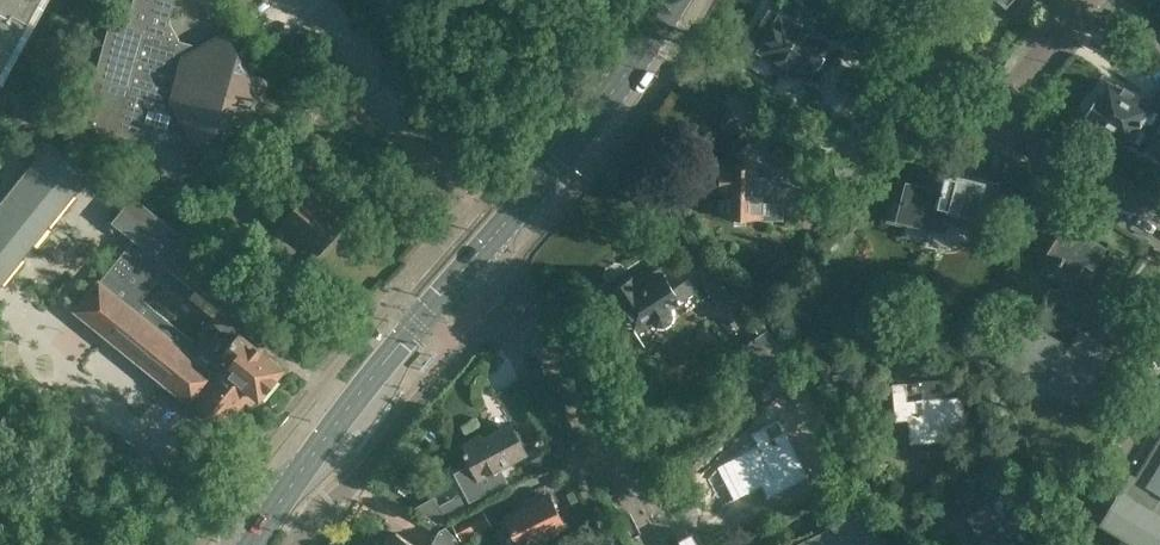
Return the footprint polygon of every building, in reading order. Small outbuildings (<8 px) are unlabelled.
[(41,0),(0,0),(0,74),(41,0)] [(233,118),(247,122),(253,103),(255,104),(256,101),(253,100),(254,95),(257,96),(258,94),(256,93),(262,74),(247,69),(223,31),(187,54),(174,50),(178,38),(168,21),(174,0),(133,0),(126,25),(111,20),(111,22),(113,22),(97,77),(95,76),(81,124),(115,135),(116,132),(179,150),(193,141),(193,142),(233,118)] [(1004,10),(1013,0),(993,0),(1004,10)] [(826,43),(781,17),(780,18),(770,12),(752,43),(762,48),(762,50),(807,76),(826,43)] [(1159,88),(1147,108),(1136,102),(1140,96),(1123,85),(1119,91),(1108,84),(1101,96),(1092,99),(1087,107),(1089,115),(1087,119),(1102,128),(1104,125),(1143,149),(1159,122),(1159,89),(1159,88)] [(38,157),(6,198),(2,195),(0,198),(0,282),(87,174),(45,139),(33,153),(38,157)] [(287,160),(315,183),(332,161),(305,139),(287,160)] [(737,154),(737,164),(728,164),(728,166),(719,166),(719,188),(727,188),(727,212),(762,212),(762,195),(764,195),(764,192),(777,180),(772,176),(781,167),(786,172),(797,161),(780,144),(769,154),(758,142),(752,147),(747,141),(736,152),(737,154)] [(864,183),(860,155),(833,160),(838,187),(864,183)] [(897,182),(892,200),(902,203),(899,218),(908,220),(904,239),(924,244),(928,225),(943,228),(945,217),(960,221),(962,211),(973,214),(975,208),(992,212),(999,182),(966,174),(966,178),(949,174),(949,179),(935,176),(932,190),(897,182)] [(282,222),(317,253),(321,249),(324,252),(335,239),(331,236),(347,219),(304,183),(294,195),(300,201),(282,222)] [(179,230),(177,232),(132,196),(111,221),(134,239),(75,311),(191,405),(196,398),(224,421),(243,398),(250,403),(257,394),(259,396),(282,368),(255,345),(269,328),(236,302),(249,287),(179,230)] [(1084,264),(1093,269),(1107,246),(1082,231),(1088,221),(1072,212),(1046,255),(1049,257),(1041,271),(1060,283),(1069,288),(1084,264)] [(659,326),(662,326),(664,325),(666,324),(667,323),(669,321),(670,319),(671,317),(672,314),(672,312),(671,309),(670,307),(696,289),(688,277),(672,288),(658,267),(636,281),(627,280),(616,287),(614,295),(636,329),(649,321),(651,322),(653,324),(655,325),(659,326)] [(1146,372),(1158,351),(1105,318),(1093,338),(1079,329),(1069,346),(1031,323),(1007,362),(1076,405),(1110,350),(1146,372)] [(781,352),(765,329),(738,347),(744,355),(731,364),(741,379),(781,352)] [(962,395),(945,396),(944,379),(892,382),(894,419),(907,418),(909,441),(965,437),(962,395)] [(816,450),(787,400),(770,409),(759,415),(761,421),(763,426),(739,439),(747,452),(739,458),(736,460),(738,464),(741,471),(740,472),(738,473),(744,484),(747,491),(751,490),(751,491),(752,491),(752,492),(763,485),(768,493),(770,498),(775,495),(808,477),(797,459),(808,454),(816,450)] [(457,469),(469,491),(470,490),(477,502),(508,486),(498,467),(525,453),(510,425),(483,439),(481,435),(464,444),(466,450),(463,452),(463,453),(460,455),(463,460),(456,464),(459,468),(457,469)] [(1155,446),(1157,447),(1143,471),(1140,469),(1136,477),(1130,473),(1102,521),(1142,544),(1159,544),(1159,437),(1155,446)] [(978,533),(987,544),(1021,544),(1043,530),(1002,472),(992,479),(1001,492),(967,516),(978,533)] [(550,493),(538,500),(536,496),(522,503),(524,506),(506,515),(512,528),(501,534),(507,544),(522,544),(565,524),(550,493)] [(423,499),(431,519),(457,508),(453,497),(439,502),(435,494),(423,499)] [(791,544),(882,544),(885,543),(855,505),(831,524),(832,525),(791,544)] [(451,524),(460,541),(491,525),(482,508),(451,524)] [(455,534),(446,525),(441,528),(433,540),(429,544),(462,544),(455,534)] [(395,532),(392,535),(390,534),(382,544),(414,544),(395,532)]
